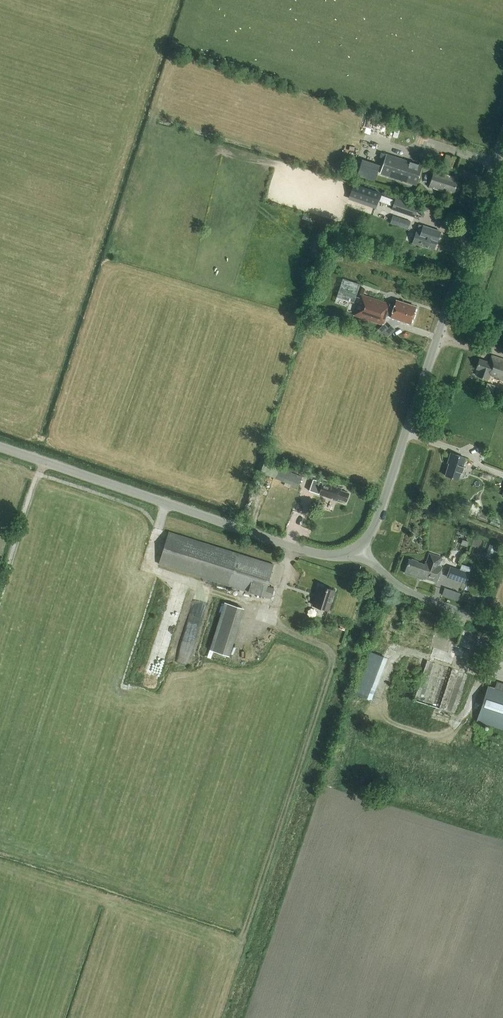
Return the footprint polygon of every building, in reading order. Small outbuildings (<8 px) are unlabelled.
[(416,185),(423,165),(386,153),(380,173),(416,185)] [(374,181),(379,165),(362,159),(357,175),(374,181)] [(350,161),(346,174),(352,176),(356,163),(350,161)] [(454,191),(457,182),(453,180),(454,177),(434,171),(429,187),(449,193),(450,190),(454,191)] [(354,184),(350,195),(377,205),(381,193),(354,184)] [(391,205),(393,199),(381,195),(379,201),(391,205)] [(395,198),(392,207),(415,215),(418,206),(395,198)] [(407,229),(410,221),(392,215),(389,223),(407,229)] [(423,225),(419,224),(416,232),(412,243),(433,250),(436,243),(440,231),(423,225)] [(346,277),(339,296),(357,302),(364,283),(346,277)] [(390,304),(361,294),(354,314),(383,324),(386,315),(410,323),(416,306),(396,300),(394,307),(389,306),(390,304)] [(391,337),(397,328),(387,321),(381,330),(391,337)] [(491,356),(489,361),(479,358),(476,368),(479,369),(477,375),(488,379),(489,375),(502,379),(502,360),(491,356)] [(492,392),(495,385),(487,382),(485,389),(492,392)] [(449,463),(445,475),(458,479),(460,472),(461,472),(463,466),(462,466),(465,457),(451,452),(447,462),(449,463)] [(301,479),(286,473),(283,481),(298,487),(301,479)] [(330,485),(318,481),(314,492),(336,500),(337,498),(346,501),(349,492),(340,489),(341,488),(331,484),(330,485)] [(271,598),(274,588),(267,586),(273,564),(168,532),(159,563),(271,598)] [(472,551),(483,554),(486,540),(475,537),(472,551)] [(495,556),(498,544),(491,542),(488,554),(495,556)] [(442,557),(429,553),(426,561),(425,561),(424,564),(409,559),(404,572),(421,578),(421,576),(437,581),(441,566),(439,565),(442,557)] [(466,583),(471,568),(461,564),(459,569),(450,566),(446,576),(466,583)] [(328,611),(335,589),(319,584),(312,605),(328,611)] [(458,600),(460,593),(444,588),(442,594),(458,600)] [(229,655),(244,608),(224,602),(209,649),(229,655)] [(156,673),(165,656),(156,651),(146,668),(156,673)] [(370,699),(374,687),(386,657),(370,651),(354,692),(370,699)] [(429,658),(418,700),(458,711),(464,689),(465,689),(471,670),(429,658)] [(494,689),(488,687),(479,718),(502,726),(502,683),(497,681),(494,689)]
